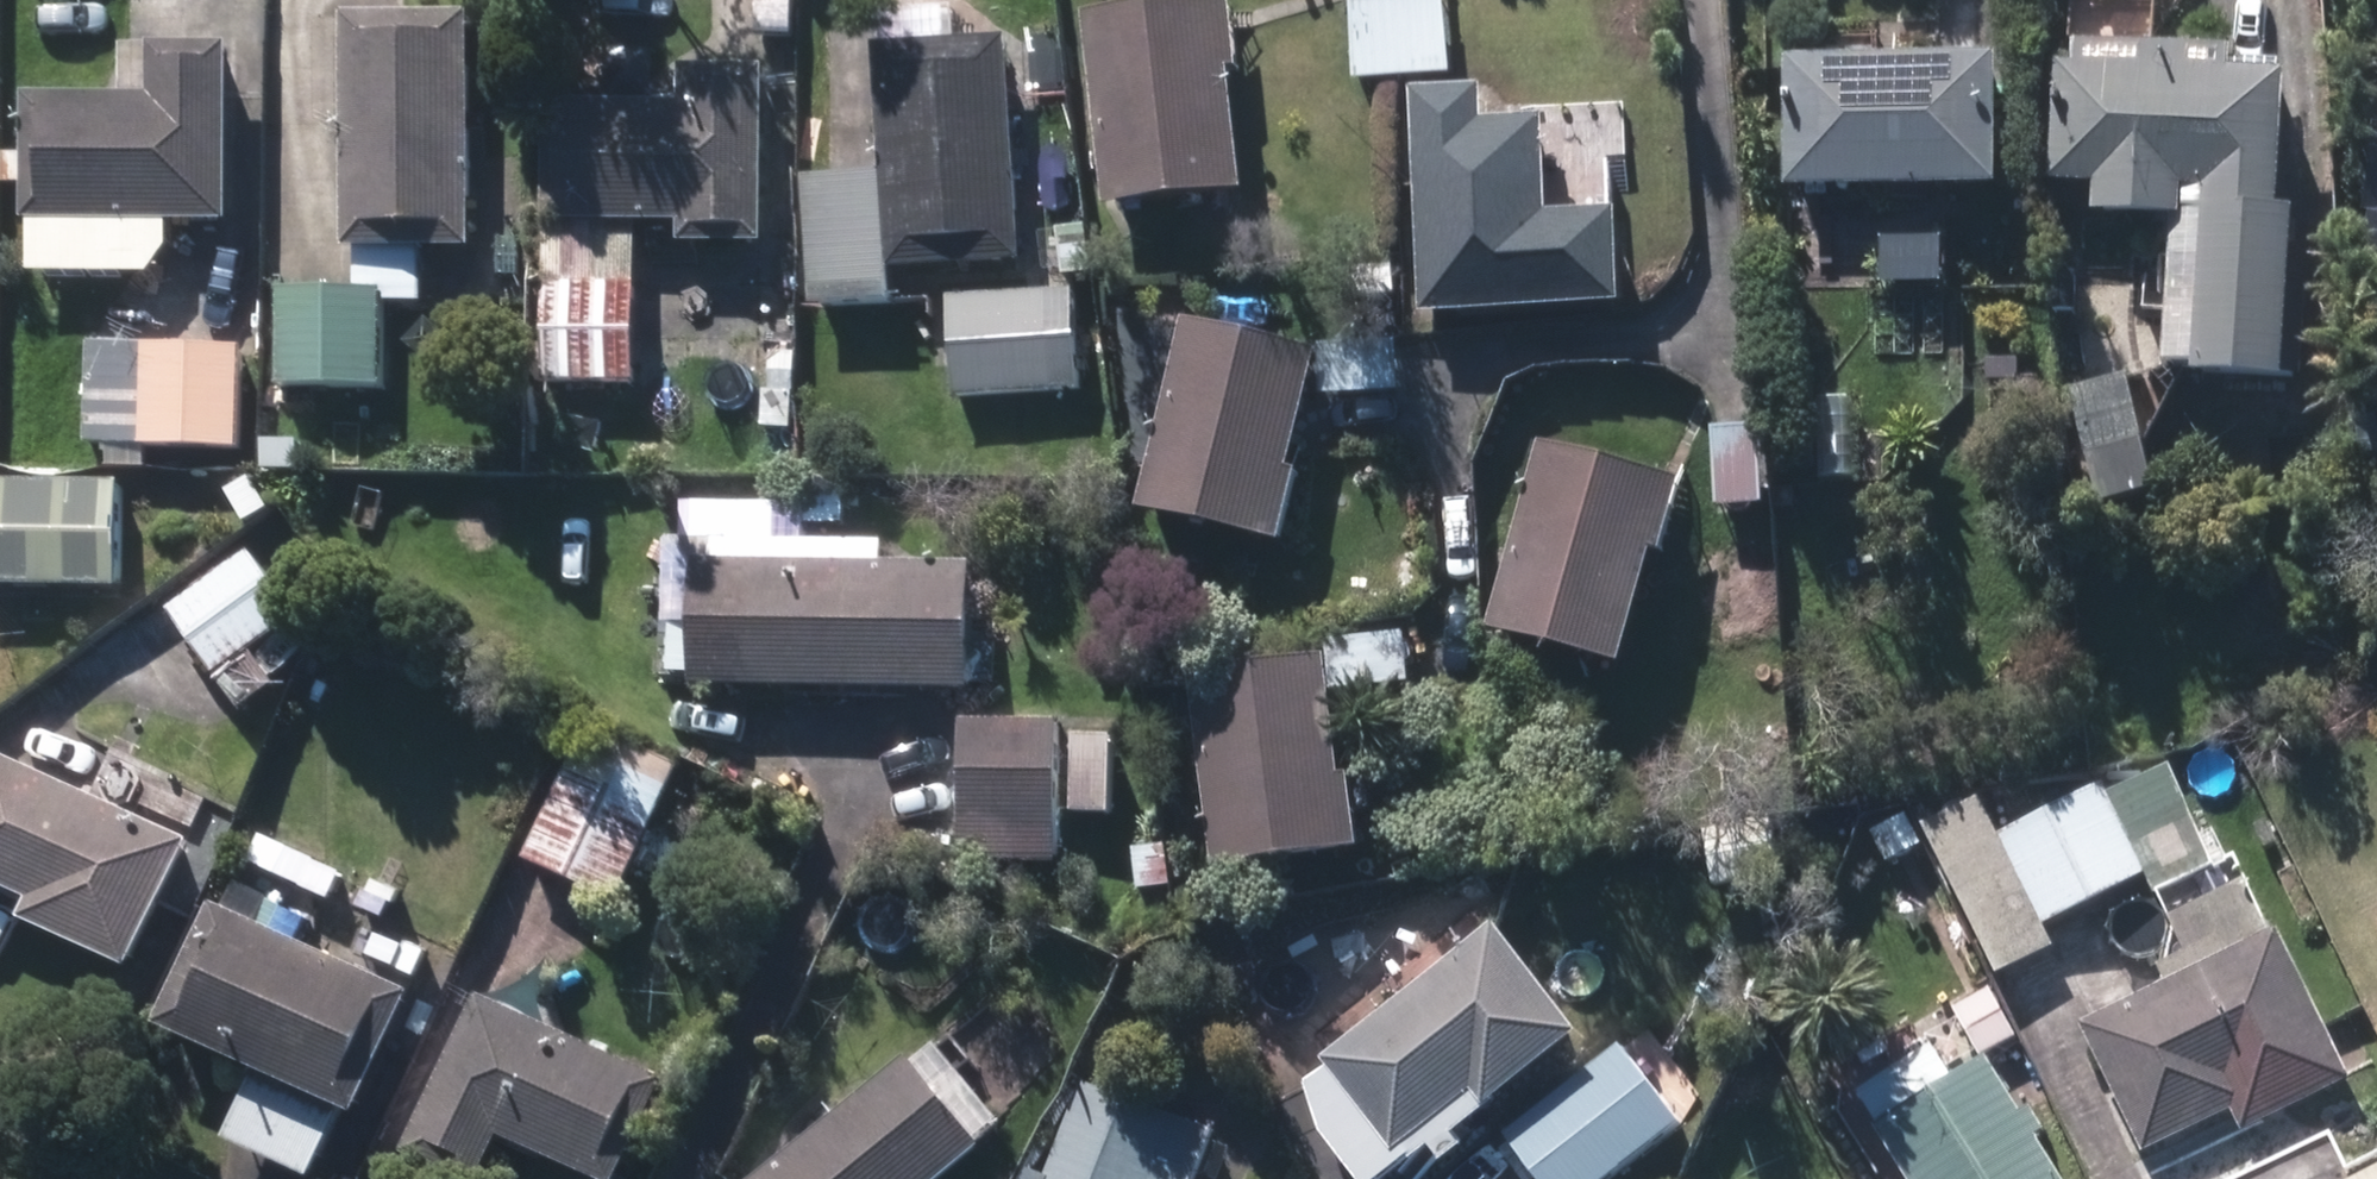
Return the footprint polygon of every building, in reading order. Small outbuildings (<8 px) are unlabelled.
[(1083,15),(1104,209),(1241,194),(1226,72),(1236,73),(1229,0),(1083,15)] [(1347,8),(1355,85),(1450,78),(1444,0),(1347,8)] [(801,181),(811,310),(887,306),(885,276),(1021,266),(1006,41),(955,45),(953,13),(880,17),(883,49),(869,51),(878,176),(801,181)] [(344,19),(349,253),(472,250),(467,16),(344,19)] [(38,248),(76,248),(76,224),(228,225),(229,49),(123,47),(124,100),(22,100),(20,223),(38,223),(38,248)] [(1784,61),(1784,191),(1995,189),(1993,59),(1784,61)] [(2193,376),(2285,379),(2292,210),(2278,210),(2284,74),(2055,65),(2049,183),(2094,186),(2094,215),(2201,221),(2193,376)] [(543,387),(637,386),(637,226),(680,225),(680,248),(763,248),(764,72),(679,70),(680,104),(544,105),(543,387)] [(1411,93),(1420,315),(1617,306),(1613,213),(1546,217),(1542,120),(1483,122),(1480,91),(1411,93)] [(2364,217),(2376,219),(2376,139),(2364,217)] [(1055,233),(1062,280),(1092,276),(1086,229),(1055,233)] [(1366,268),(1367,302),(1393,301),(1393,267),(1366,268)] [(2048,316),(2078,316),(2078,276),(2047,276),(2048,316)] [(276,389),(385,391),(386,292),(278,292),(276,389)] [(948,300),(955,401),(1079,394),(1074,293),(948,300)] [(1136,511),(1277,547),(1296,473),(1284,470),(1313,358),(1184,325),(1136,511)] [(1318,347),(1320,398),(1398,396),(1396,345),(1318,347)] [(88,449),(237,452),(240,355),(90,351),(88,449)] [(2068,393),(2096,510),(2154,495),(2126,378),(2068,393)] [(262,473),(299,474),(299,444),(262,443),(262,473)] [(1484,619),(1619,662),(1675,488),(1541,446),(1484,619)] [(113,591),(117,490),(0,485),(0,586),(113,591)] [(165,618),(214,682),(296,618),(246,554),(165,618)] [(692,690),(968,696),(970,568),(695,562),(692,690)] [(1331,645),(1333,694),(1383,691),(1381,642),(1331,645)] [(1188,674),(1210,870),(1357,853),(1349,779),(1334,780),(1321,658),(1188,674)] [(958,728),(958,865),(1059,865),(1058,726),(958,728)] [(521,861),(612,905),(674,774),(583,732),(521,861)] [(129,969),(185,843),(0,761),(0,889),(34,904),(25,922),(129,969)] [(2008,832),(2056,924),(2145,878),(2157,901),(2216,871),(2165,771),(2121,795),(2137,825),(2117,836),(2093,788),(2008,832)] [(1860,821),(1887,867),(1925,846),(1897,800),(1860,821)] [(1926,843),(1981,962),(2039,936),(1983,816),(1926,843)] [(2216,865),(2227,878),(2242,875),(2248,861),(2237,848),(2222,851),(2216,865)] [(1132,852),(1135,889),(1167,888),(1165,851),(1132,852)] [(2080,1029),(2141,1156),(2233,1112),(2244,1133),(2348,1084),(2277,935),(2268,938),(2239,880),(2192,902),(2195,911),(2165,924),(2182,960),(2156,972),(2164,988),(2080,1029)] [(301,1178),(308,1178),(339,1110),(354,1117),(409,997),(208,905),(155,1026),(257,1072),(225,1143),(301,1178)] [(1323,1063),(1395,1153),(1471,1090),(1486,1110),(1578,1036),(1489,927),(1323,1063)] [(360,961),(412,983),(425,951),(373,929),(360,961)] [(583,1178),(619,1178),(663,1082),(476,1000),(406,1157),(454,1178),(479,1178),(495,1141),(583,1178)] [(1005,1130),(969,1087),(981,1077),(950,1038),(912,1067),(905,1060),(756,1178),(945,1178),(1005,1130)] [(1538,1178),(1612,1178),(1679,1127),(1621,1051),(1507,1137),(1538,1178)] [(2036,1140),(2046,1134),(2030,1112),(2022,1117),(1983,1060),(1875,1134),(1904,1178),(2061,1178),(2036,1140)] [(1212,1135),(1087,1091),(1046,1178),(1196,1178),(1212,1135)]
